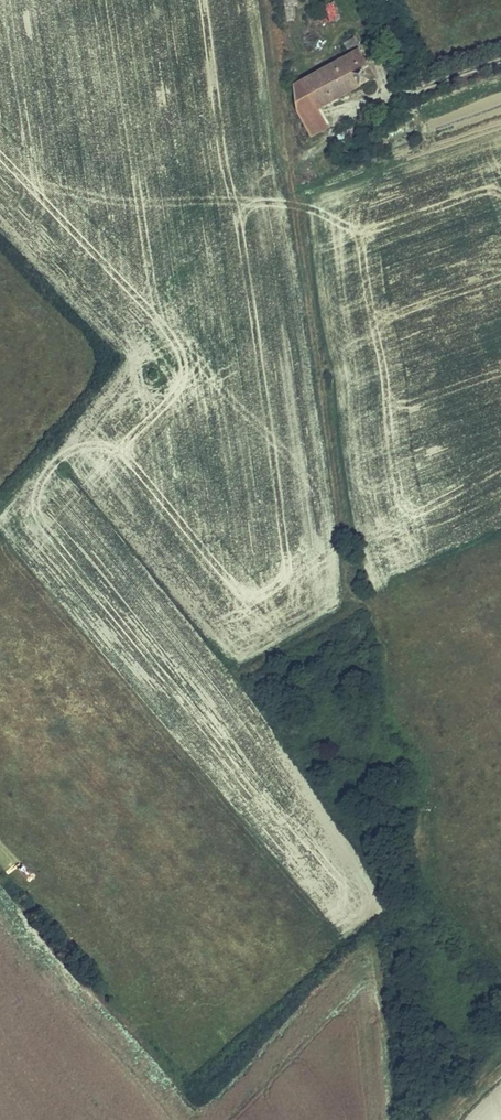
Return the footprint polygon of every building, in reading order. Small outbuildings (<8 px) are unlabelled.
[(351,47),(295,75),(297,109),(308,129),(327,122),(317,99),(370,72),(365,60),(369,58),(356,29),(345,33),(351,47)] [(356,126),(337,135),(341,144),(359,134),(356,126)]
